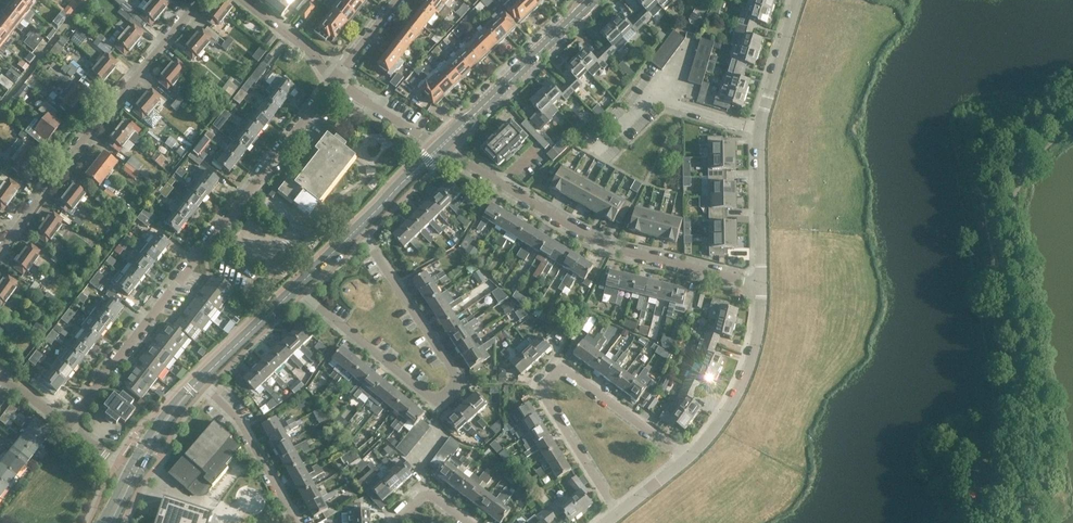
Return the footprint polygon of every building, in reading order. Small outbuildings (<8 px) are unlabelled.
[(30,11),(15,0),(14,0),(8,8),(23,20),(28,24),(35,15),(34,14),(30,11)] [(30,11),(34,14),(37,10),(33,7),(38,0),(15,0),(30,11)] [(160,16),(166,9),(164,7),(167,3),(163,0),(151,0),(147,5),(160,16)] [(232,1),(230,0),(224,0),(223,1),(222,0),(218,0),(213,6),(226,17),(232,8),(229,5),(232,1)] [(268,8),(280,17),(289,5),(283,0),(274,0),(268,8)] [(306,2),(308,0),(299,0),(293,8),(298,12),(306,2)] [(353,14),(361,5),(354,0),(339,0),(337,2),(353,14)] [(430,0),(426,6),(436,13),(440,17),(444,11),(446,13),(450,8),(439,0),(430,0)] [(450,8),(453,4),(451,3),(453,0),(439,0),(450,8)] [(506,9),(505,9),(518,23),(528,14),(514,0),(512,0),(509,3),(511,4),(506,9)] [(537,5),(532,0),(514,0),(528,14),(537,5)] [(654,0),(638,0),(637,1),(645,10),(637,17),(644,25),(652,17),(649,14),(659,5),(654,0)] [(659,5),(664,11),(673,1),(672,0),(654,0),(659,5)] [(749,5),(770,11),(774,0),(751,0),(749,5)] [(119,7),(121,9),(130,16),(135,11),(123,1),(119,7)] [(67,16),(75,6),(70,2),(62,12),(67,16)] [(150,27),(153,23),(160,16),(147,5),(143,2),(137,9),(138,10),(131,17),(144,28),(147,24),(150,27)] [(347,23),(353,14),(337,2),(330,10),(347,23)] [(458,10),(465,15),(470,9),(463,4),(458,10)] [(700,4),(696,8),(704,17),(708,11),(700,4)] [(742,13),(739,24),(753,28),(755,21),(766,24),(770,11),(749,5),(748,4),(745,14),(742,13)] [(218,31),(221,27),(219,25),(226,17),(213,6),(206,15),(210,18),(207,22),(218,31)] [(426,6),(419,14),(414,20),(424,28),(436,13),(426,6)] [(305,20),(312,10),(307,7),(300,16),(305,20)] [(19,24),(23,20),(8,8),(1,16),(16,28),(21,32),(24,28),(19,24)] [(697,29),(704,17),(696,8),(688,20),(690,24),(697,29)] [(717,8),(714,15),(721,17),(723,10),(717,8)] [(126,21),(130,16),(121,9),(117,14),(126,21)] [(86,10),(80,17),(84,21),(90,13),(86,10)] [(330,10),(324,19),(340,32),(347,23),(330,10)] [(49,27),(55,31),(67,16),(62,12),(61,11),(57,16),(60,18),(55,25),(52,22),(49,26),(49,27)] [(458,21),(462,18),(456,13),(453,17),(458,21)] [(515,26),(502,13),(498,17),(496,16),(491,20),(506,35),(515,26)] [(16,28),(1,16),(0,18),(0,29),(9,37),(16,28)] [(621,16),(611,26),(623,38),(633,30),(636,33),(644,25),(637,17),(629,25),(621,16)] [(324,19),(316,29),(332,41),(340,32),(324,19)] [(414,20),(402,36),(412,44),(424,28),(414,20)] [(488,26),(484,30),(497,44),(506,35),(491,20),(487,24),(488,26)] [(65,33),(69,36),(77,28),(73,24),(65,33)] [(753,28),(739,24),(738,24),(736,34),(734,33),(730,45),(735,46),(758,53),(762,39),(751,36),(753,28)] [(128,28),(121,35),(134,46),(140,39),(138,37),(142,33),(133,26),(130,30),(128,28)] [(628,44),(611,26),(602,35),(610,43),(602,51),(609,59),(617,51),(618,53),(628,44)] [(49,40),(55,31),(49,27),(43,35),(44,36),(49,40)] [(219,38),(217,36),(207,28),(204,32),(202,31),(199,34),(197,33),(190,40),(203,51),(209,44),(211,46),(215,42),(219,38)] [(3,45),(9,37),(0,29),(0,43),(3,45)] [(27,37),(38,46),(42,41),(41,40),(44,36),(43,35),(34,29),(27,37)] [(478,33),(473,37),(488,52),(497,44),(484,30),(480,34),(478,33)] [(134,46),(121,35),(116,31),(108,41),(99,34),(95,39),(100,43),(111,52),(114,48),(123,55),(126,52),(128,53),(134,46)] [(221,31),(217,36),(222,40),(226,35),(221,31)] [(674,31),(669,37),(681,46),(685,39),(674,31)] [(268,50),(277,38),(271,33),(262,45),(268,50)] [(402,36),(390,51),(400,59),(412,44),(402,36)] [(436,45),(440,41),(435,36),(431,41),(436,45)] [(33,51),(38,46),(27,37),(22,42),(24,43),(33,51)] [(225,42),(230,46),(234,41),(231,39),(228,37),(225,42)] [(488,52),(473,37),(469,41),(471,43),(466,48),(479,61),(488,52)] [(669,37),(665,43),(676,52),(681,46),(669,37)] [(715,42),(702,38),(699,45),(713,49),(715,42)] [(96,47),(100,43),(95,39),(92,43),(96,47)] [(203,51),(190,40),(184,48),(186,49),(183,53),(192,60),(195,57),(197,58),(203,51)] [(225,51),(230,46),(225,42),(221,47),(225,51)] [(63,48),(56,43),(49,51),(56,57),(63,48)] [(665,43),(660,49),(672,58),(676,52),(665,43)] [(713,49),(699,45),(697,52),(710,57),(713,49)] [(758,53),(735,46),(732,56),(734,56),(731,67),(741,70),(743,62),(754,66),(758,53)] [(460,50),(455,55),(470,70),(479,61),(466,48),(461,52),(460,50)] [(660,49),(656,55),(667,64),(672,58),(660,49)] [(594,59),(586,50),(576,59),(588,72),(593,77),(602,68),(604,70),(608,66),(605,62),(609,59),(602,51),(594,59)] [(391,78),(396,71),(399,71),(405,63),(400,59),(390,51),(378,67),(391,78)] [(29,63),(35,56),(29,52),(23,59),(29,63)] [(710,57),(697,52),(695,60),(708,64),(710,57)] [(451,59),(447,63),(461,78),(470,70),(455,55),(457,56),(453,61),(451,59)] [(656,55),(651,62),(662,70),(667,64),(656,55)] [(102,58),(96,66),(109,76),(115,69),(113,67),(116,64),(107,56),(104,60),(102,58)] [(24,70),(28,65),(21,59),(17,64),(24,70)] [(588,72),(576,59),(567,69),(575,77),(567,85),(574,92),(581,85),(578,82),(588,72)] [(708,64),(695,60),(693,67),(706,71),(708,64)] [(70,70),(75,73),(83,80),(87,76),(89,78),(97,85),(101,82),(103,83),(109,76),(96,66),(90,73),(88,70),(86,73),(72,61),(67,67),(70,70)] [(171,63),(165,70),(178,81),(185,73),(183,72),(186,68),(177,61),(173,64),(171,63)] [(436,70),(452,87),(461,78),(447,63),(445,61),(442,64),(440,64),(437,67),(437,69),(436,70)] [(191,65),(199,72),(202,68),(196,63),(193,63),(191,65)] [(253,74),(259,79),(268,68),(261,63),(253,74)] [(199,72),(204,76),(208,71),(203,67),(202,68),(199,72)] [(706,71),(693,67),(691,74),(704,78),(706,71)] [(731,67),(727,78),(726,77),(723,87),(745,94),(749,81),(738,78),(741,70),(731,67)] [(4,75),(14,83),(19,76),(10,68),(4,75)] [(209,69),(208,71),(204,76),(208,80),(214,73),(209,69)] [(71,78),(75,73),(70,70),(66,74),(71,78)] [(178,81),(165,70),(159,77),(161,79),(158,83),(167,90),(170,87),(172,88),(178,81)] [(443,96),(452,87),(436,70),(435,71),(433,71),(430,74),(430,76),(427,79),(443,96)] [(204,76),(199,72),(195,77),(200,81),(204,76)] [(255,84),(259,79),(253,74),(249,79),(255,84)] [(404,79),(398,74),(390,84),(396,89),(404,79)] [(704,78),(691,74),(688,82),(702,86),(704,78)] [(2,77),(1,76),(0,78),(0,85),(8,92),(13,85),(2,77)] [(294,89),(283,80),(278,76),(269,87),(274,91),(286,100),(294,89)] [(221,90),(231,97),(240,84),(230,77),(221,90)] [(443,96),(427,79),(424,82),(422,82),(419,84),(419,86),(418,88),(434,104),(443,96)] [(405,81),(395,92),(406,99),(413,87),(405,81)] [(71,84),(64,92),(77,103),(84,94),(80,91),(83,87),(78,83),(75,87),(71,84)] [(23,84),(12,98),(18,103),(29,89),(23,84)] [(574,92),(567,85),(559,92),(551,84),(541,93),(553,106),(562,97),(565,100),(574,92)] [(278,110),(286,100),(274,91),(269,87),(265,92),(271,96),(266,101),(278,110)] [(745,94),(723,87),(720,96),(717,95),(715,104),(729,108),(730,104),(742,107),(745,94)] [(166,102),(151,90),(148,94),(146,92),(140,100),(153,111),(159,103),(163,106),(166,102)] [(237,95),(243,100),(247,94),(241,90),(237,95)] [(77,103),(64,92),(57,101),(50,95),(44,103),(55,112),(58,107),(64,112),(67,108),(71,111),(77,103)] [(553,106),(541,93),(531,102),(540,111),(531,119),(541,130),(552,119),(546,113),(553,106)] [(239,105),(243,100),(237,95),(233,100),(239,105)] [(174,102),(179,106),(183,101),(178,97),(174,102)] [(145,122),(148,119),(147,118),(153,111),(140,100),(134,107),(136,109),(133,112),(142,120),(145,122)] [(258,111),(270,121),(278,110),(266,101),(258,111)] [(175,111),(179,106),(174,102),(170,107),(175,111)] [(58,120),(53,116),(55,112),(44,103),(37,112),(44,117),(40,123),(53,133),(60,125),(57,122),(58,120)] [(220,115),(227,120),(231,115),(224,111),(220,115)] [(262,131),(270,121),(258,111),(250,122),(262,131)] [(222,126),(227,120),(220,115),(216,121),(222,126)] [(53,133),(40,123),(35,119),(24,133),(39,145),(44,140),(47,142),(53,133)] [(238,130),(242,132),(253,141),(262,131),(250,122),(246,119),(238,130)] [(139,130),(128,121),(125,125),(122,122),(115,130),(128,141),(128,140),(134,144),(137,144),(140,140),(139,138),(139,137),(136,134),(139,130)] [(526,121),(521,125),(545,150),(550,145),(526,121)] [(494,139),(483,149),(498,166),(510,155),(511,156),(517,150),(516,149),(527,138),(511,122),(500,133),(499,131),(492,137),(494,139)] [(118,153),(121,149),(128,141),(115,130),(108,139),(112,142),(109,145),(115,150),(118,153)] [(157,130),(153,135),(158,139),(162,134),(157,130)] [(208,131),(204,136),(210,141),(215,135),(208,131)] [(234,142),(245,152),(253,141),(242,132),(234,142)] [(345,145),(340,141),(335,137),(333,140),(326,134),(313,150),(317,154),(294,184),(287,179),(277,191),(293,204),(308,216),(354,157),(343,148),(345,145)] [(367,142),(378,150),(378,149),(383,153),(389,146),(373,134),(367,142)] [(723,137),(708,137),(708,158),(736,157),(736,145),(723,145),(723,137)] [(237,162),(245,152),(234,142),(226,153),(237,162)] [(16,153),(30,163),(36,155),(32,152),(35,149),(29,144),(27,148),(23,145),(16,153)] [(192,152),(203,161),(207,156),(195,147),(192,152)] [(552,149),(547,155),(553,161),(559,156),(552,149)] [(229,173),(237,162),(226,153),(221,150),(213,160),(229,173)] [(198,167),(203,161),(192,152),(187,158),(198,167)] [(30,163),(16,153),(10,161),(14,164),(11,168),(16,173),(19,169),(23,172),(30,163)] [(94,164),(110,176),(113,172),(111,171),(117,163),(103,153),(94,164)] [(152,159),(166,171),(170,166),(156,154),(152,159)] [(736,157),(708,158),(709,177),(724,177),(724,170),(736,170),(736,157)] [(132,158),(126,165),(136,173),(142,166),(132,158)] [(106,181),(110,176),(94,164),(85,176),(99,186),(104,179),(106,181)] [(136,173),(126,165),(122,171),(134,181),(139,175),(136,173)] [(574,172),(563,166),(551,188),(562,194),(574,172)] [(174,174),(180,178),(185,173),(179,168),(174,174)] [(206,172),(198,182),(210,192),(218,181),(206,172)] [(584,178),(574,172),(562,194),(572,200),(584,178)] [(0,177),(0,192),(11,200),(17,192),(15,191),(17,187),(2,175),(0,177)] [(724,177),(709,177),(709,197),(736,196),(736,184),(724,184),(724,177)] [(594,183),(584,178),(572,200),(582,205),(594,183)] [(198,182),(190,193),(202,202),(210,192),(198,182)] [(450,182),(441,191),(452,203),(452,202),(461,193),(450,182)] [(605,189),(594,183),(582,205),(593,211),(605,189)] [(82,192),(85,188),(79,184),(76,187),(73,185),(66,193),(79,203),(86,195),(82,192)] [(163,189),(169,194),(173,189),(167,184),(163,189)] [(157,193),(159,194),(163,189),(159,186),(151,196),(153,198),(157,193)] [(107,189),(102,195),(111,202),(115,196),(107,189)] [(165,199),(169,194),(163,189),(159,194),(165,199)] [(615,195),(605,189),(593,211),(603,217),(615,195)] [(431,200),(443,211),(448,206),(458,216),(462,213),(452,202),(452,203),(441,191),(431,200)] [(1,210),(4,206),(6,207),(11,200),(0,192),(0,209),(1,210)] [(81,228),(85,223),(80,220),(82,218),(73,211),(79,203),(66,193),(60,201),(63,204),(60,208),(63,210),(60,213),(72,222),(76,225),(72,229),(77,233),(81,228)] [(190,193),(182,204),(193,213),(202,202),(190,193)] [(95,200),(100,204),(104,198),(99,194),(95,200)] [(466,195),(464,200),(471,204),(474,200),(466,195)] [(632,204),(615,195),(603,217),(614,223),(617,217),(623,220),(632,204)] [(736,196),(709,197),(709,216),(724,216),(724,209),(737,209),(736,196)] [(193,213),(182,204),(176,199),(172,204),(178,209),(174,214),(185,223),(193,213)] [(453,222),(443,211),(431,200),(422,209),(433,221),(439,215),(449,225),(453,222)] [(495,226),(503,212),(492,205),(484,219),(477,229),(481,231),(484,226),(485,227),(488,222),(495,226)] [(649,209),(637,206),(630,230),(642,234),(649,209)] [(141,213),(152,222),(155,218),(144,209),(141,213)] [(433,221),(422,209),(413,218),(424,230),(429,224),(440,235),(443,231),(433,221)] [(660,213),(649,209),(642,234),(653,237),(660,213)] [(503,212),(495,226),(506,232),(514,219),(503,212)] [(72,222),(60,213),(58,217),(53,214),(51,218),(48,216),(43,224),(56,234),(62,226),(60,224),(62,221),(69,226),(72,222)] [(147,229),(152,222),(141,213),(136,220),(147,229)] [(671,216),(660,213),(653,237),(665,240),(671,216)] [(185,223),(174,214),(165,225),(177,234),(185,223)] [(683,219),(671,216),(665,240),(677,243),(683,219)] [(724,216),(709,216),(709,236),(737,235),(737,223),(724,223),(724,216)] [(403,227),(414,239),(420,233),(430,244),(434,240),(424,230),(413,218),(403,227)] [(514,219),(506,232),(503,238),(498,245),(503,248),(511,235),(518,239),(526,226),(514,219)] [(56,234),(43,224),(37,232),(39,234),(36,237),(45,244),(48,240),(50,242),(56,234)] [(526,226),(518,239),(529,246),(537,233),(526,226)] [(425,249),(415,240),(414,239),(403,227),(394,236),(405,248),(410,243),(420,253),(425,249)] [(146,243),(161,255),(169,244),(157,235),(154,232),(146,243)] [(548,240),(537,233),(529,246),(540,253),(548,240)] [(737,235),(709,236),(710,256),(725,256),(725,248),(737,248),(737,235)] [(498,245),(503,238),(499,236),(494,243),(498,245)] [(121,242),(128,247),(132,242),(125,237),(121,242)] [(559,246),(548,240),(536,260),(547,266),(559,246)] [(124,252),(128,247),(121,242),(117,247),(124,252)] [(478,252),(467,242),(463,245),(474,256),(478,252)] [(137,253),(153,265),(161,255),(146,243),(145,243),(137,253)] [(25,248),(19,256),(33,266),(39,258),(36,256),(39,252),(30,246),(28,250),(25,248)] [(559,246),(547,266),(544,272),(547,275),(555,262),(562,267),(571,253),(559,246)] [(434,259),(440,252),(435,247),(429,254),(434,259)] [(521,258),(525,251),(521,248),(516,255),(521,258)] [(54,255),(60,259),(63,255),(57,250),(54,255)] [(525,251),(521,258),(525,261),(529,254),(525,251)] [(144,276),(153,265),(137,253),(129,263),(132,266),(144,276)] [(574,273),(582,260),(571,253),(562,267),(569,271),(558,289),(562,292),(566,285),(566,286),(570,279),(574,273)] [(56,264),(60,259),(54,255),(50,260),(56,264)] [(28,280),(31,276),(27,274),(33,266),(19,256),(14,264),(16,266),(13,270),(28,280)] [(106,262),(112,267),(117,261),(110,256),(106,262)] [(476,263),(482,267),(486,260),(481,256),(476,263)] [(588,288),(595,277),(590,273),(593,267),(582,260),(574,273),(585,280),(583,284),(588,288)] [(541,264),(534,276),(539,279),(546,267),(541,264)] [(136,286),(144,276),(132,266),(124,277),(136,286)] [(618,297),(620,290),(623,275),(610,271),(609,277),(602,276),(599,289),(606,291),(607,287),(615,289),(612,303),(616,304),(618,297)] [(94,278),(105,287),(109,282),(98,273),(94,278)] [(440,281),(446,277),(444,273),(437,277),(432,280),(427,273),(413,282),(421,293),(435,285),(440,281)] [(633,294),(637,278),(623,275),(620,290),(633,294)] [(212,276),(206,285),(226,300),(234,289),(219,278),(217,280),(212,276)] [(128,297),(136,286),(124,277),(116,287),(128,297)] [(450,281),(446,277),(440,281),(443,286),(450,281)] [(10,297),(15,290),(13,288),(16,284),(7,278),(4,282),(2,280),(0,283),(0,290),(10,297)] [(100,292),(105,287),(94,278),(89,284),(100,292)] [(640,318),(649,281),(637,278),(633,294),(640,295),(637,309),(636,312),(637,313),(636,317),(640,318)] [(570,279),(566,286),(570,288),(574,281),(570,279)] [(657,306),(658,300),(662,284),(649,281),(640,318),(644,319),(646,312),(648,303),(657,306)] [(31,288),(36,291),(40,286),(35,282),(31,288)] [(671,303),(675,288),(662,284),(658,300),(671,303)] [(226,300),(206,285),(200,293),(204,296),(203,298),(218,310),(226,300)] [(428,304),(442,295),(435,285),(421,293),(428,304)] [(32,297),(36,291),(31,288),(27,293),(32,297)] [(671,303),(669,310),(667,317),(673,319),(675,311),(685,314),(686,307),(684,306),(685,304),(688,305),(691,297),(687,296),(688,291),(675,288),(671,303)] [(16,320),(11,316),(12,314),(3,307),(10,297),(0,290),(0,316),(12,325),(16,320)] [(102,310),(114,319),(122,309),(118,305),(122,300),(110,290),(105,296),(110,299),(105,305),(101,302),(97,306),(102,310)] [(435,315),(461,298),(459,294),(447,302),(442,295),(428,304),(435,315)] [(76,300),(82,305),(87,299),(81,295),(76,300)] [(701,309),(704,296),(697,295),(694,307),(701,309)] [(201,301),(196,297),(190,305),(210,321),(218,310),(203,298),(201,301)] [(452,310),(464,302),(461,298),(435,315),(443,327),(457,318),(452,310)] [(709,319),(710,319),(734,325),(737,312),(726,309),(727,304),(712,301),(711,309),(712,309),(709,319)] [(502,307),(507,315),(515,310),(510,302),(502,307)] [(190,305),(183,313),(188,317),(187,319),(202,331),(210,321),(190,305)] [(105,330),(114,319),(102,310),(97,306),(89,317),(93,321),(105,330)] [(522,321),(529,316),(522,310),(517,314),(522,321)] [(65,314),(71,319),(74,316),(68,311),(65,314)] [(66,326),(71,319),(65,314),(60,321),(66,326)] [(450,337),(475,320),(473,316),(466,320),(466,319),(460,323),(457,318),(443,327),(450,337)] [(190,337),(189,338),(193,341),(202,331),(187,319),(185,321),(180,317),(175,325),(190,337)] [(626,318),(624,326),(637,332),(639,323),(626,318)] [(703,341),(716,346),(720,336),(731,338),(734,325),(710,319),(708,327),(703,341)] [(0,323),(0,326),(8,332),(12,326),(3,320),(0,323)] [(475,320),(450,337),(457,348),(476,335),(473,330),(473,328),(478,324),(475,320)] [(105,330),(93,321),(89,327),(85,324),(82,327),(86,330),(98,340),(105,330)] [(70,336),(62,329),(56,324),(53,328),(59,333),(60,332),(68,338),(70,336)] [(190,337),(175,325),(172,328),(168,324),(161,332),(181,348),(189,338),(190,337)] [(291,335),(303,346),(312,337),(301,325),(291,335)] [(602,326),(598,334),(602,337),(606,329),(602,326)] [(616,326),(613,332),(621,336),(624,331),(616,326)] [(90,351),(98,340),(86,330),(77,341),(90,351)] [(49,335),(55,340),(58,336),(52,331),(49,335)] [(173,358),(181,348),(161,332),(155,341),(160,344),(158,346),(173,358)] [(520,335),(526,341),(529,338),(523,332),(520,335)] [(595,371),(604,358),(597,353),(606,340),(602,337),(598,334),(593,340),(598,344),(593,350),(584,363),(595,371)] [(50,346),(55,340),(49,335),(44,341),(50,346)] [(317,361),(303,346),(291,335),(282,344),(293,355),(298,350),(303,356),(304,355),(313,365),(317,361)] [(483,346),(476,335),(457,348),(464,359),(483,346)] [(483,346),(464,359),(472,371),(485,361),(490,358),(486,352),(496,346),(496,337),(483,346)] [(530,346),(541,358),(551,349),(540,337),(530,346)] [(716,346),(703,341),(700,340),(695,354),(699,355),(705,358),(701,366),(717,373),(723,361),(712,356),(716,346)] [(77,341),(69,352),(81,361),(90,351),(77,341)] [(320,350),(324,346),(317,341),(314,345),(320,350)] [(541,358),(530,346),(526,341),(516,350),(521,354),(532,367),(541,358)] [(584,363),(593,350),(583,342),(573,355),(584,363)] [(156,348),(151,344),(145,353),(165,368),(173,358),(158,346),(156,348)] [(304,366),(293,355),(282,344),(273,353),(284,364),(289,359),(300,370),(304,366)] [(334,380),(353,357),(342,348),(332,360),(338,365),(334,370),(335,371),(330,377),(334,380)] [(73,372),(81,361),(69,352),(66,349),(57,360),(61,362),(73,372)] [(509,356),(504,350),(503,349),(500,353),(506,359),(509,356)] [(615,366),(624,353),(619,350),(615,356),(614,356),(610,362),(604,358),(595,371),(605,378),(615,366)] [(32,356),(38,361),(42,356),(36,351),(32,356)] [(145,353),(139,361),(143,365),(142,367),(157,378),(165,368),(145,353)] [(284,364),(273,353),(263,362),(275,373),(284,364)] [(616,386),(625,373),(620,369),(624,363),(623,362),(628,356),(624,353),(615,366),(605,378),(616,386)] [(521,354),(511,363),(522,376),(532,367),(521,354)] [(34,367),(38,361),(32,356),(28,362),(34,367)] [(353,357),(334,380),(338,384),(343,377),(344,377),(347,373),(353,377),(363,365),(353,357)] [(73,372),(61,362),(56,368),(53,366),(50,370),(52,371),(53,372),(65,382),(73,372)] [(263,362),(254,371),(265,382),(275,373),(263,362)] [(135,365),(129,373),(149,389),(157,378),(142,367),(140,369),(135,365)] [(354,397),(373,373),(363,365),(353,377),(359,383),(350,394),(354,397)] [(627,394),(645,369),(641,366),(636,373),(635,372),(631,378),(625,373),(616,386),(627,394)] [(711,386),(717,373),(701,366),(697,376),(690,373),(684,386),(696,391),(701,381),(711,386)] [(290,379),(294,376),(288,369),(285,373),(290,379)] [(645,369),(627,394),(637,402),(641,397),(647,401),(654,390),(649,386),(647,389),(642,386),(645,380),(650,373),(645,369)] [(65,382),(53,372),(52,371),(44,381),(42,380),(39,383),(55,395),(65,382)] [(265,382),(254,371),(244,380),(248,383),(242,388),(250,396),(255,391),(256,392),(261,386),(272,397),(276,394),(265,382)] [(149,389),(129,373),(123,382),(128,385),(126,388),(141,399),(149,389)] [(373,373),(354,397),(358,400),(363,394),(370,399),(373,394),(384,381),(373,373)] [(281,388),(285,385),(279,378),(275,382),(281,388)] [(374,414),(394,390),(384,381),(373,394),(379,399),(375,403),(376,404),(370,411),(374,414)] [(679,409),(692,419),(700,408),(691,402),(696,391),(684,386),(678,400),(684,402),(679,409)] [(394,390),(374,414),(378,417),(387,405),(394,411),(404,398),(394,390)] [(125,398),(126,396),(122,393),(118,397),(113,394),(103,407),(108,411),(105,415),(107,417),(107,418),(106,419),(106,420),(106,421),(107,422),(107,423),(108,424),(111,424),(113,423),(114,423),(116,424),(120,420),(125,424),(135,410),(130,407),(133,402),(130,399),(128,400),(125,398)] [(476,393),(466,402),(477,414),(487,405),(476,393)] [(658,401),(653,397),(645,408),(650,412),(658,401)] [(404,398),(394,411),(404,419),(414,406),(404,398)] [(4,413),(10,418),(13,421),(16,417),(13,414),(18,407),(12,402),(4,413)] [(466,402),(460,408),(456,411),(467,423),(477,414),(466,402)] [(259,407),(264,415),(273,409),(269,403),(266,405),(265,403),(259,407)] [(515,412),(522,423),(536,414),(529,403),(515,412)] [(414,427),(416,425),(420,420),(424,415),(414,406),(404,419),(400,424),(395,430),(399,433),(408,422),(414,427)] [(692,419),(679,409),(675,406),(671,406),(667,412),(666,411),(660,418),(672,427),(675,423),(684,430),(692,419)] [(487,413),(492,420),(496,416),(491,410),(487,413)] [(477,434),(467,423),(456,411),(447,420),(458,432),(463,427),(473,438),(477,434)] [(10,418),(4,413),(0,418),(0,421),(5,425),(10,418)] [(529,434),(543,425),(536,414),(522,423),(518,426),(512,430),(509,431),(513,436),(520,431),(520,432),(525,428),(529,434)] [(343,417),(337,424),(343,430),(349,423),(343,417)] [(269,438),(283,430),(277,418),(262,426),(269,438)] [(289,427),(296,423),(293,419),(286,423),(289,427)] [(486,426),(487,425),(481,419),(477,422),(484,430),(487,427),(486,426)] [(22,428),(42,444),(51,433),(35,420),(30,427),(26,424),(22,428)] [(416,425),(427,433),(431,428),(420,420),(416,425)] [(395,430),(400,424),(396,421),(391,427),(395,430)] [(512,430),(518,426),(515,422),(507,427),(509,431),(512,430)] [(215,423),(170,475),(194,495),(195,493),(198,495),(201,494),(203,494),(205,493),(206,492),(208,494),(229,469),(222,463),(237,445),(231,440),(232,438),(215,423)] [(352,426),(349,423),(343,430),(351,438),(354,434),(349,429),(352,426)] [(412,429),(423,438),(427,433),(416,425),(414,427),(412,429)] [(524,454),(531,449),(548,437),(549,436),(543,425),(529,434),(533,440),(524,445),(525,446),(521,449),(524,454)] [(408,434),(419,443),(423,438),(412,429),(408,434)] [(283,430),(269,438),(275,449),(290,441),(283,430)] [(42,444),(26,431),(18,442),(34,455),(42,444)] [(358,434),(351,442),(356,446),(363,438),(358,434)] [(404,439),(415,448),(419,443),(408,434),(404,439)] [(548,437),(531,449),(524,454),(526,457),(538,449),(543,456),(557,447),(549,436),(548,437)] [(447,443),(457,451),(461,446),(451,438),(447,443)] [(400,444),(411,453),(415,448),(404,439),(400,444)] [(290,441),(275,449),(282,461),(296,453),(290,441)] [(18,442),(9,453),(25,466),(34,455),(18,442)] [(302,450),(309,446),(306,442),(299,446),(302,450)] [(443,448),(453,456),(457,451),(447,443),(443,448)] [(407,457),(411,453),(400,444),(397,449),(407,457)] [(309,446),(302,450),(304,454),(311,450),(309,446)] [(550,467),(564,459),(557,447),(543,456),(547,462),(541,466),(542,467),(535,471),(537,475),(550,467)] [(440,453),(449,461),(453,456),(443,448),(440,453)] [(348,466),(354,469),(362,461),(357,454),(351,452),(340,458),(343,464),(336,468),(338,471),(348,466)] [(0,464),(17,477),(25,466),(9,453),(0,464)] [(296,453),(282,461),(288,472),(303,464),(296,453)] [(436,458),(445,466),(449,461),(440,453),(436,458)] [(458,463),(462,466),(466,460),(462,457),(458,463)] [(382,461),(387,467),(390,464),(385,458),(382,461)] [(442,471),(445,466),(436,458),(432,463),(442,471)] [(550,467),(537,475),(540,479),(553,472),(557,478),(571,470),(564,459),(550,467)] [(466,460),(462,466),(458,471),(448,484),(459,492),(469,479),(463,475),(467,470),(466,470),(470,464),(466,460)] [(391,472),(402,484),(412,474),(401,462),(391,472)] [(448,484),(458,471),(448,463),(438,476),(448,484)] [(17,477),(0,464),(0,465),(0,481),(8,488),(17,477)] [(309,476),(303,464),(288,472),(295,484),(309,476)] [(314,473),(322,469),(319,464),(312,468),(314,473)] [(377,476),(393,493),(402,484),(391,472),(386,477),(381,472),(380,472),(375,467),(372,470),(377,476)] [(314,473),(309,476),(295,484),(301,495),(315,487),(312,480),(324,473),(322,469),(314,473)] [(372,470),(357,484),(372,500),(377,495),(383,502),(393,493),(372,470)] [(482,483),(487,476),(483,473),(479,480),(482,483)] [(487,476),(482,483),(486,486),(491,479),(487,476)] [(581,514),(593,505),(586,496),(588,494),(580,482),(576,478),(569,483),(572,487),(578,495),(571,501),(581,514)] [(469,479),(459,492),(469,500),(479,487),(469,479)] [(8,488),(0,481),(0,498),(8,488)] [(319,493),(315,487),(301,495),(307,506),(322,498),(327,495),(325,490),(319,493)] [(480,508),(490,495),(479,487),(469,500),(480,508)] [(490,516),(508,493),(504,490),(496,500),(490,495),(480,508),(490,516)] [(328,510),(324,503),(337,496),(334,491),(327,495),(322,498),(307,506),(314,518),(323,513),(326,519),(338,513),(334,506),(328,510)] [(553,505),(542,491),(536,496),(547,509),(555,520),(564,513),(570,522),(581,514),(571,501),(567,496),(559,502),(558,501),(553,505)] [(490,516),(499,522),(502,522),(511,511),(504,506),(512,496),(508,493),(490,516)] [(166,498),(158,522),(210,522),(213,514),(187,505),(186,508),(182,507),(182,504),(166,498)] [(371,522),(370,510),(362,510),(361,503),(353,504),(348,506),(349,522),(360,522),(371,522)] [(528,522),(550,522),(555,520),(547,509),(536,518),(535,517),(527,522),(528,522)]
